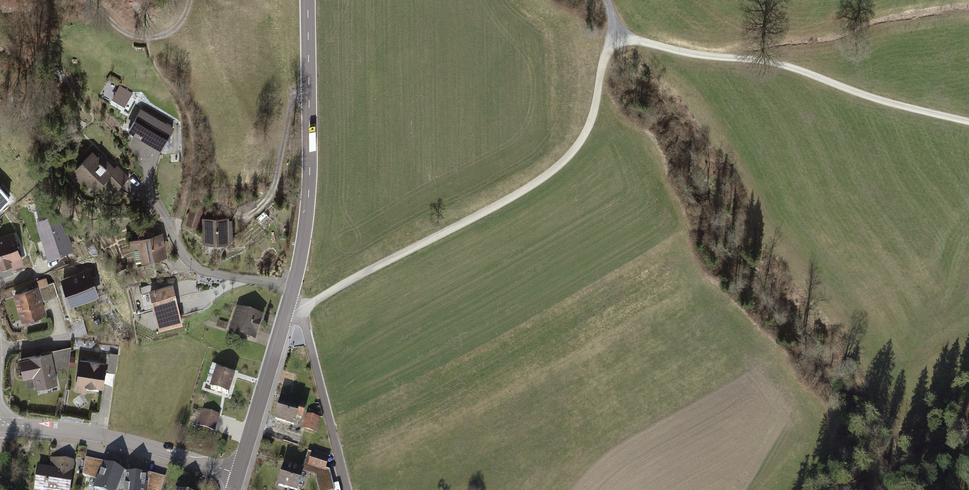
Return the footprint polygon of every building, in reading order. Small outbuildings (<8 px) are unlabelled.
[(120,85),(112,99),(125,106),(132,92),(120,85)] [(174,128),(140,109),(127,131),(161,151),(174,128)] [(98,157),(93,151),(71,173),(80,182),(84,178),(96,190),(103,183),(113,194),(130,177),(118,164),(115,167),(102,154),(98,157)] [(12,199),(0,186),(0,209),(12,199)] [(254,199),(239,206),(242,213),(257,206),(254,199)] [(203,209),(191,206),(186,225),(197,228),(203,209)] [(34,212),(37,221),(53,216),(50,207),(34,212)] [(264,211),(257,218),(262,223),(269,217),(264,211)] [(37,221),(36,221),(49,259),(75,250),(69,236),(58,214),(53,216),(37,221)] [(227,217),(202,218),(203,244),(228,243),(228,240),(228,219),(227,217)] [(158,221),(146,220),(144,236),(157,234),(158,221)] [(12,265),(13,269),(25,265),(14,232),(0,236),(0,268),(12,265)] [(144,236),(131,238),(136,263),(168,257),(163,232),(157,234),(144,236)] [(124,264),(116,267),(119,274),(127,270),(124,264)] [(92,270),(63,279),(71,306),(101,297),(92,270)] [(46,277),(37,280),(43,301),(58,296),(54,282),(48,284),(46,277)] [(177,280),(178,299),(199,298),(198,280),(177,280)] [(173,284),(150,290),(160,330),(183,324),(173,284)] [(38,288),(14,295),(22,323),(30,320),(31,324),(41,321),(40,317),(46,315),(38,288)] [(265,317),(239,309),(230,335),(257,343),(265,317)] [(219,321),(217,327),(226,330),(228,323),(219,321)] [(51,351),(52,352),(55,370),(68,368),(69,366),(70,356),(71,347),(51,351)] [(52,352),(19,359),(23,379),(33,377),(36,389),(58,384),(55,370),(52,352)] [(110,354),(107,371),(116,373),(118,355),(110,354)] [(107,363),(80,359),(75,391),(85,392),(86,385),(103,388),(107,363)] [(237,377),(217,371),(211,391),(230,397),(237,377)] [(306,403),(280,396),(274,418),(294,423),(296,416),(302,418),(306,403)] [(309,408),(308,413),(319,417),(320,412),(309,408)] [(221,415),(203,409),(198,427),(215,433),(221,415)] [(306,413),(302,428),(315,432),(320,417),(319,417),(308,413),(306,413)] [(306,465),(311,451),(308,450),(303,467),(302,471),(314,475),(317,486),(333,482),(330,469),(326,468),(325,471),(306,465)] [(329,457),(311,451),(306,465),(325,471),(326,468),(329,457)] [(96,479),(103,461),(85,456),(82,474),(96,479)] [(51,457),(49,466),(37,464),(33,489),(69,489),(73,460),(51,457)] [(124,470),(103,461),(96,479),(92,487),(99,489),(115,489),(124,470)] [(303,467),(283,461),(276,484),(296,489),(302,471),(303,467)] [(124,470),(115,489),(145,489),(147,473),(124,470)] [(147,472),(145,489),(160,489),(164,477),(147,472)]
